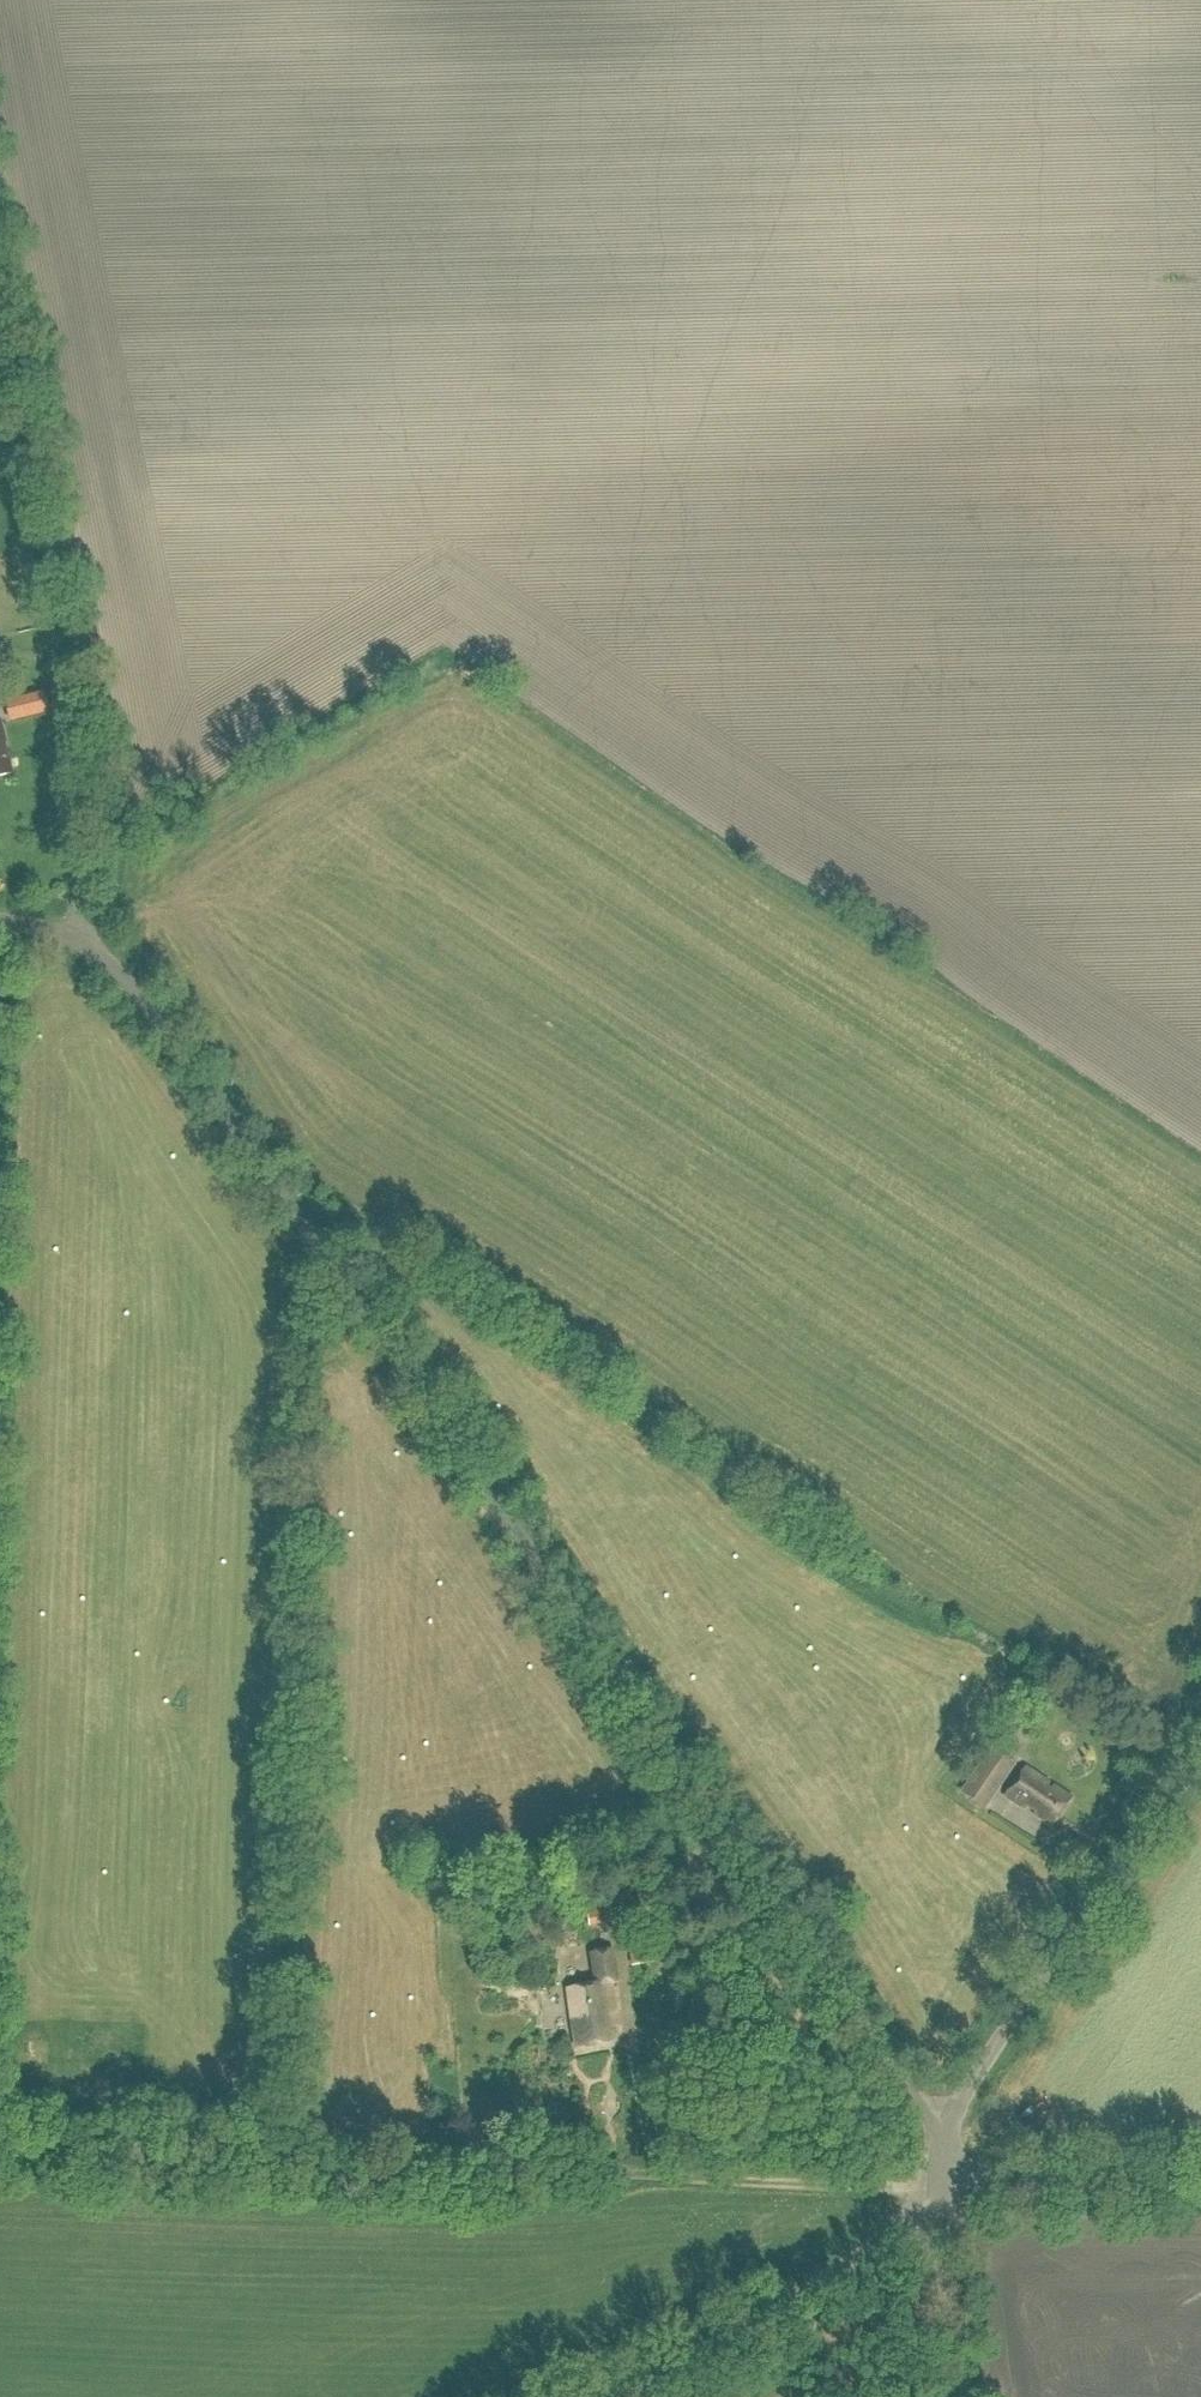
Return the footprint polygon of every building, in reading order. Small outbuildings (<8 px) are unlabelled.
[(45,693),(6,703),(10,721),(49,711),(45,693)] [(12,774),(3,743),(7,742),(1,720),(0,721),(0,777),(12,774)] [(1049,1731),(994,1810),(1034,1837),(1088,1758),(1049,1731)] [(609,1907),(586,1911),(589,1926),(611,1922),(609,1907)] [(626,1943),(630,1967),(658,1962),(653,1938),(626,1943)] [(612,1983),(618,1982),(613,1950),(592,1953),(596,1984),(567,1988),(576,2048),(614,2043),(612,2027),(610,2027),(608,2016),(616,2013),(612,1983)]
